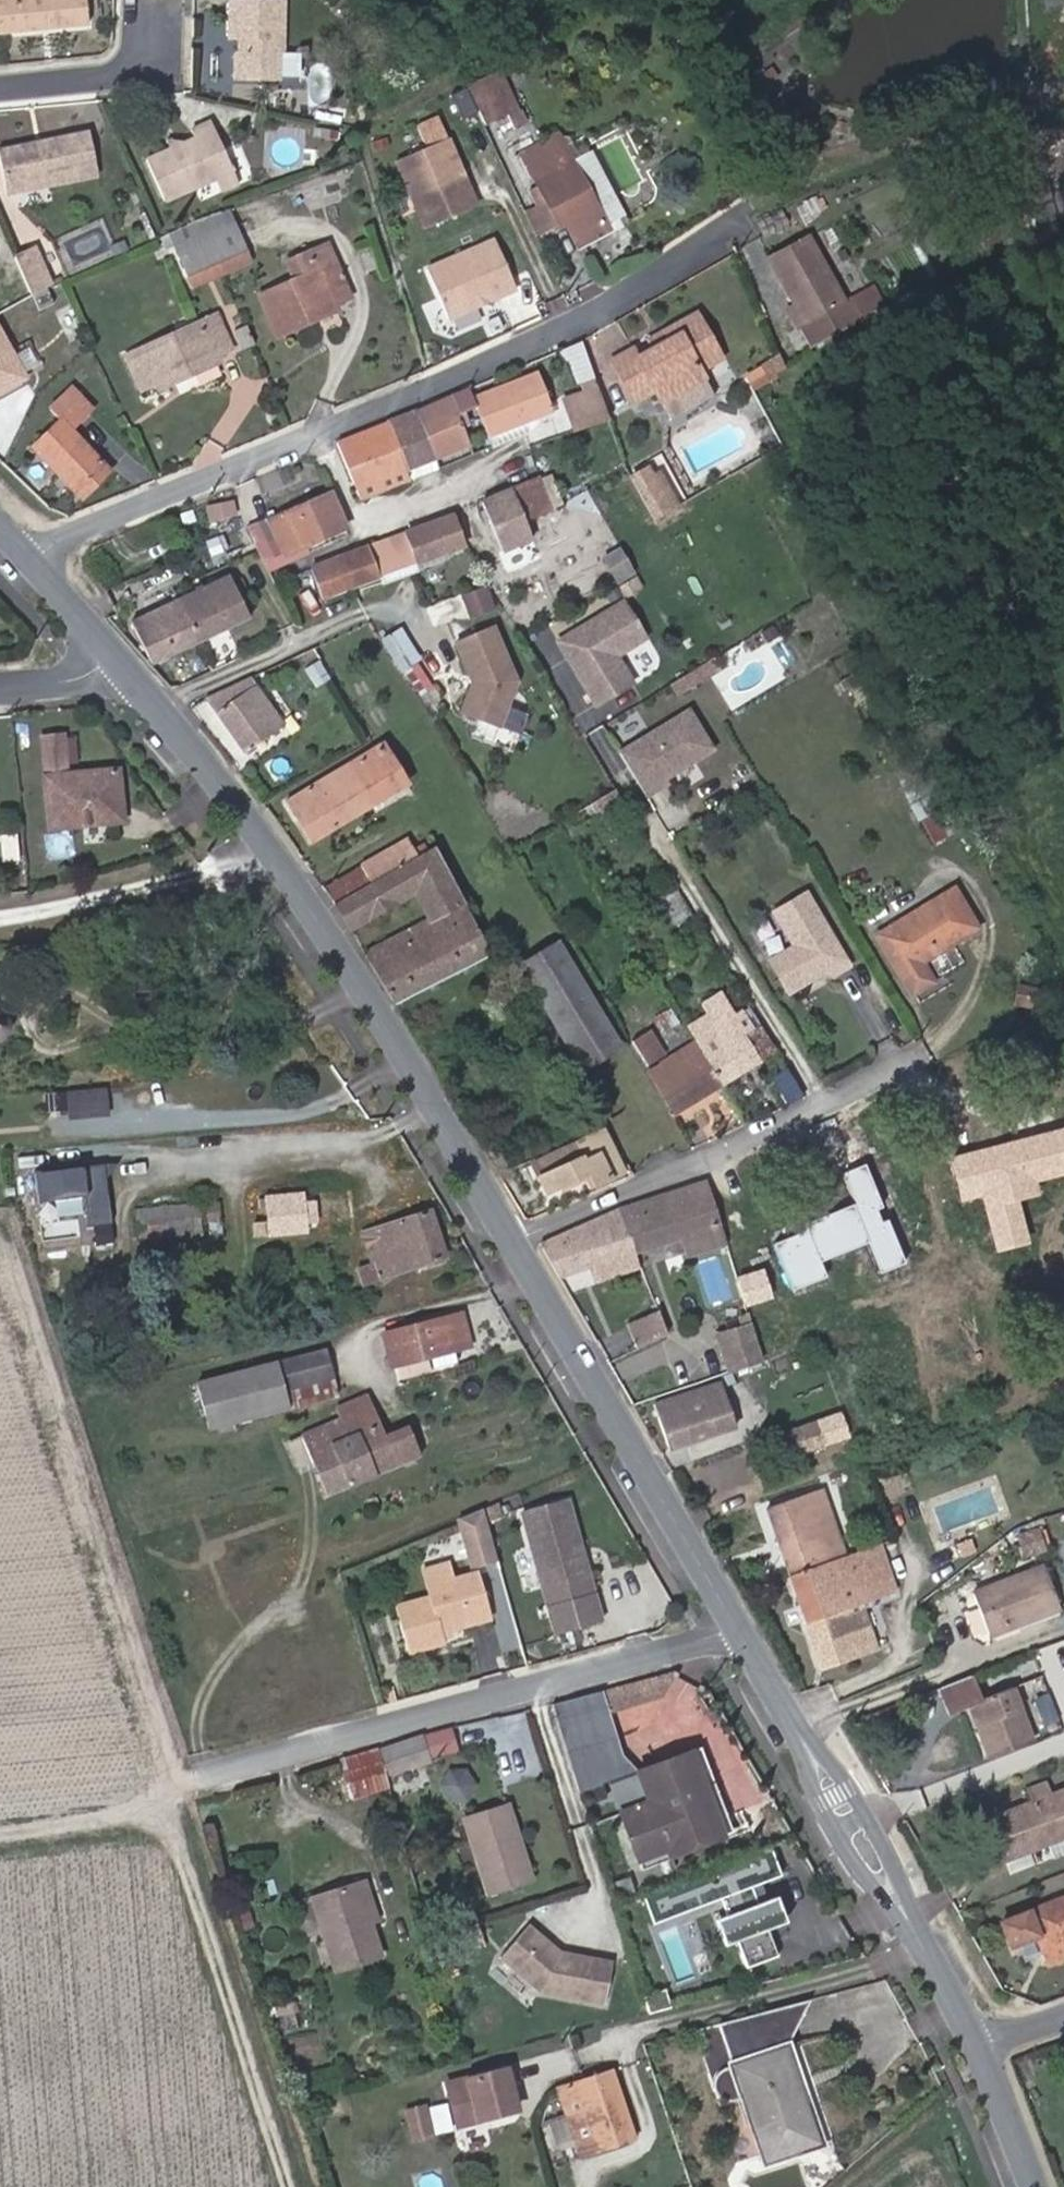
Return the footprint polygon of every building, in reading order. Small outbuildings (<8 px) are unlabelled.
[(83,0),(0,0),(0,35),(37,30),(36,25),(46,25),(46,30),(86,26),(83,0)] [(346,0),(340,0),(333,6),(341,14),(342,14),(354,8),(346,0)] [(282,48),(282,3),(231,2),(231,38),(240,38),(246,39),(247,48),(240,54),(239,78),(275,79),(274,54),(282,48)] [(506,108),(516,103),(501,71),(469,87),(484,122),(508,111),(506,108)] [(192,129),(196,138),(148,160),(167,201),(219,177),(235,170),(213,120),(192,129)] [(6,195),(98,175),(88,131),(47,139),(49,145),(36,148),(35,142),(0,149),(0,168),(6,195)] [(477,204),(448,137),(398,158),(427,226),(477,204)] [(551,198),(539,204),(551,227),(565,219),(580,247),(608,232),(602,222),(570,162),(556,137),(526,153),(543,184),(551,198)] [(36,148),(49,145),(47,139),(35,142),(36,148)] [(570,162),(602,222),(616,204),(588,153),(570,162)] [(235,170),(219,177),(225,192),(242,184),(235,170)] [(551,198),(543,184),(531,190),(539,204),(551,198)] [(526,212),(536,235),(551,227),(539,204),(526,212)] [(230,210),(199,222),(205,236),(236,223),(230,210)] [(175,248),(205,236),(199,222),(169,233),(175,248)] [(247,250),(236,223),(205,236),(217,262),(247,250)] [(175,248),(186,275),(217,262),(205,236),(175,248)] [(517,288),(496,238),(428,266),(450,317),(517,288)] [(791,310),(811,347),(860,320),(850,302),(849,302),(847,304),(845,304),(842,303),(807,238),(770,258),(797,307),(791,310)] [(278,336),(313,321),(310,314),(333,305),(349,298),(326,244),(288,261),(296,279),(260,295),(278,336)] [(34,296),(49,289),(48,286),(50,285),(34,247),(15,256),(34,296)] [(252,260),(247,250),(217,262),(222,273),(252,260)] [(222,273),(217,262),(186,275),(191,287),(222,273)] [(39,310),(55,303),(49,289),(34,296),(39,310)] [(69,338),(83,331),(66,303),(53,311),(69,338)] [(335,311),(333,305),(310,314),(313,321),(335,311)] [(218,313),(127,355),(144,390),(159,382),(163,387),(196,372),(193,364),(215,354),(233,346),(218,313)] [(635,402),(656,390),(662,401),(703,378),(699,371),(722,358),(696,313),(667,329),(672,337),(656,346),(637,356),(633,348),(612,359),(635,402)] [(255,344),(246,325),(234,330),(243,350),(255,344)] [(656,346),(672,337),(667,329),(652,338),(656,346)] [(786,372),(776,348),(765,353),(775,378),(786,372)] [(215,354),(193,364),(196,372),(219,361),(215,354)] [(481,414),(489,434),(551,411),(537,376),(475,399),(481,414)] [(712,395),(703,378),(662,401),(671,417),(712,395)] [(481,414),(475,399),(472,387),(450,397),(462,428),(468,426),(468,419),(481,414)] [(52,406),(63,418),(34,445),(84,497),(112,470),(72,428),(92,408),(72,388),(52,406)] [(564,400),(575,432),(610,420),(599,388),(564,400)] [(435,458),(469,444),(462,428),(450,397),(416,411),(435,458)] [(416,411),(387,423),(406,469),(435,458),(416,411)] [(353,481),(356,489),(375,481),(406,469),(387,423),(338,443),(353,481)] [(411,480),(439,469),(435,458),(406,469),(411,480)] [(656,519),(671,510),(647,467),(631,476),(656,519)] [(380,492),(411,480),(406,469),(375,481),(356,489),(361,500),(380,492)] [(552,508),(538,478),(510,489),(524,519),(552,508)] [(481,500),(502,553),(533,541),(527,525),(524,519),(510,489),(481,500)] [(307,545),(346,528),(330,491),(314,498),(285,510),(266,518),(284,555),(307,545)] [(595,502),(571,509),(580,540),(603,533),(595,502)] [(416,562),(464,543),(453,515),(404,533),(416,562)] [(284,555),(266,518),(250,525),(259,548),(269,569),(310,553),(307,545),(284,555)] [(378,576),(416,562),(404,533),(368,547),(378,576)] [(352,585),(378,576),(368,547),(341,556),(352,585)] [(617,581),(632,573),(619,548),(603,557),(617,581)] [(322,597),(352,585),(341,556),(311,567),(322,597)] [(408,572),(417,568),(418,567),(416,562),(378,576),(380,582),(394,577),(408,572)] [(199,641),(250,617),(230,576),(179,600),(199,641)] [(495,607),(487,583),(469,590),(478,613),(495,607)] [(478,613),(469,590),(463,592),(472,615),(478,613)] [(133,621),(151,663),(199,641),(179,600),(133,621)] [(615,654),(645,636),(624,601),(559,640),(596,702),(632,681),(615,654)] [(502,621),(457,639),(470,670),(475,668),(477,674),(474,682),(472,682),(466,702),(502,720),(524,676),(502,621)] [(418,659),(400,629),(382,640),(401,670),(418,659)] [(715,656),(670,683),(678,696),(723,669),(715,656)] [(315,687),(332,679),(323,659),(305,667),(315,687)] [(432,686),(419,664),(407,670),(420,693),(432,686)] [(217,711),(253,686),(247,678),(206,696),(217,711)] [(283,726),(253,686),(217,711),(246,752),(283,726)] [(713,747),(690,708),(618,751),(643,791),(644,794),(660,785),(658,781),(713,747)] [(493,745),(500,727),(478,719),(471,737),(493,745)] [(48,829),(109,824),(108,806),(123,805),(119,768),(78,772),(67,774),(64,740),(64,734),(38,736),(48,829)] [(67,774),(78,772),(75,739),(64,740),(67,774)] [(384,746),(373,752),(397,790),(408,784),(384,746)] [(289,801),(300,820),(309,815),(322,836),(397,790),(373,752),(330,778),(329,777),(289,801)] [(603,814),(624,804),(617,789),(596,799),(603,814)] [(742,815),(735,804),(720,814),(727,825),(742,815)] [(123,805),(108,806),(109,824),(125,823),(123,805)] [(940,812),(924,818),(932,843),(948,837),(940,812)] [(322,836),(309,815),(300,820),(313,841),(322,836)] [(4,863),(23,862),(23,835),(3,835),(4,863)] [(335,903),(429,850),(425,843),(414,849),(408,839),(362,866),(363,867),(327,888),(335,903)] [(429,850),(335,903),(333,904),(350,930),(414,893),(430,923),(366,955),(396,1002),(491,954),(435,846),(429,850)] [(978,927),(954,887),(876,934),(914,995),(935,983),(922,961),(978,927)] [(773,912),(794,946),(769,961),(789,994),(811,981),(811,975),(819,971),(821,975),(830,970),(832,974),(849,965),(806,892),(773,912)] [(518,965),(583,1069),(621,1046),(555,942),(518,965)] [(819,971),(811,975),(811,981),(821,975),(819,971)] [(1018,982),(1015,1007),(1039,1010),(1042,985),(1018,982)] [(2,1037),(5,1036),(8,1033),(10,1030),(10,1028),(11,1020),(8,1014),(1,1009),(0,1009),(0,1038),(2,1037)] [(775,1051),(758,1024),(753,1028),(743,1013),(718,1028),(710,1015),(688,1029),(696,1042),(721,1084),(775,1051)] [(683,1021),(678,1014),(669,1018),(673,1026),(683,1021)] [(663,1056),(648,1031),(633,1041),(647,1065),(663,1056)] [(721,1084),(696,1042),(648,1071),(674,1113),(721,1084)] [(64,1107),(63,1091),(41,1092),(43,1109),(64,1107)] [(623,1171),(606,1133),(533,1166),(545,1192),(589,1172),(595,1184),(623,1171)] [(115,1238),(107,1163),(36,1170),(42,1233),(77,1229),(78,1241),(115,1238)] [(721,1224),(707,1182),(619,1211),(635,1251),(721,1224)] [(261,1199),(262,1206),(269,1206),(270,1221),(255,1222),(256,1235),(354,1226),(350,1188),(267,1195),(267,1198),(261,1199)] [(446,1255),(430,1209),(362,1232),(374,1263),(359,1269),(364,1282),(446,1255)] [(590,1265),(597,1279),(641,1266),(635,1251),(619,1211),(542,1244),(559,1274),(590,1265)] [(748,1277),(752,1294),(769,1289),(765,1273),(748,1277)] [(469,1344),(461,1312),(384,1332),(394,1364),(432,1354),(436,1364),(457,1358),(454,1348),(469,1344)] [(667,1332),(661,1316),(643,1324),(650,1340),(667,1332)] [(731,1369),(764,1358),(754,1323),(719,1334),(731,1369)] [(200,1379),(212,1425),(337,1393),(326,1348),(200,1379)] [(736,1424),(721,1380),(654,1403),(668,1446),(736,1424)] [(328,1492),(421,1451),(409,1425),(387,1434),(369,1392),(337,1407),(342,1418),(303,1435),(315,1461),(328,1492)] [(848,1435),(840,1412),(788,1431),(797,1454),(848,1435)] [(285,1443),(297,1469),(315,1461),(303,1435),(285,1443)] [(821,1487),(767,1506),(790,1573),(844,1554),(821,1487)] [(588,1577),(567,1502),(521,1515),(542,1589),(588,1577)] [(486,1545),(478,1517),(460,1522),(467,1550),(486,1545)] [(1016,1534),(1018,1542),(1014,1543),(1017,1552),(1022,1550),(1023,1555),(1063,1542),(1063,1518),(1016,1534)] [(975,1550),(971,1538),(957,1543),(962,1555),(975,1550)] [(869,1566),(885,1561),(879,1542),(844,1554),(790,1573),(823,1668),(876,1650),(860,1602),(880,1595),(869,1566)] [(895,1590),(885,1561),(869,1566),(880,1595),(895,1590)] [(448,1565),(422,1572),(426,1588),(453,1581),(448,1565)] [(1058,1607),(1042,1565),(972,1591),(989,1633),(1058,1607)] [(491,1620),(477,1574),(453,1581),(426,1588),(429,1599),(395,1608),(409,1655),(444,1645),(442,1640),(441,1634),(449,1632),(491,1620)] [(610,1712),(663,1696),(676,1672),(671,1670),(552,1702),(567,1749),(616,1735),(610,1712)] [(991,1756),(1033,1741),(1014,1686),(979,1698),(971,1675),(939,1688),(950,1712),(970,1704),(991,1756)] [(372,1746),(381,1778),(432,1761),(422,1732),(372,1746)] [(627,1770),(616,1735),(567,1749),(578,1786),(627,1770)] [(638,1771),(648,1800),(621,1810),(638,1858),(718,1829),(690,1752),(638,1771)] [(440,1773),(445,1802),(477,1796),(471,1767),(440,1773)] [(1034,1801),(1051,1795),(1045,1781),(1029,1788),(1034,1801)] [(1063,1837),(1063,1790),(1051,1795),(1034,1801),(991,1818),(1006,1858),(1063,1837)] [(530,1877),(506,1804),(464,1817),(488,1890),(530,1877)] [(753,1885),(783,1875),(773,1845),(732,1859),(738,1874),(702,1886),(698,1875),(658,1889),(668,1915),(721,1897),(725,1910),(758,1899),(753,1885)] [(364,1880),(352,1884),(363,1919),(369,1918),(377,1916),(364,1880)] [(334,1967),(380,1953),(369,1918),(363,1919),(352,1884),(311,1896),(334,1967)] [(780,1956),(771,1929),(792,1921),(783,1895),(724,1915),(743,1969),(780,1956)] [(1043,1949),(1063,1941),(1063,1896),(1000,1921),(1011,1945),(1037,1934),(1043,1949)] [(603,2001),(611,1960),(559,1950),(527,1922),(500,1953),(539,1988),(603,2001)] [(1043,1949),(1050,1964),(1063,1959),(1063,1941),(1043,1949)] [(667,1989),(644,1996),(649,2013),(672,2006),(667,1989)] [(800,2015),(808,1998),(694,2029),(715,2089),(719,2094),(716,2099),(721,2102),(727,2097),(733,2097),(739,2096),(741,2095),(762,2159),(819,2139),(779,2023),(800,2015)] [(298,2001),(273,2005),(277,2030),(302,2027),(298,2001)] [(459,2123),(517,2107),(506,2065),(450,2081),(459,2123)] [(632,2135),(612,2070),(560,2086),(580,2152),(632,2135)] [(415,2139),(435,2134),(427,2104),(408,2109),(415,2139)] [(755,2186),(799,2186),(805,2184),(795,2162),(752,2180),(755,2186)]
